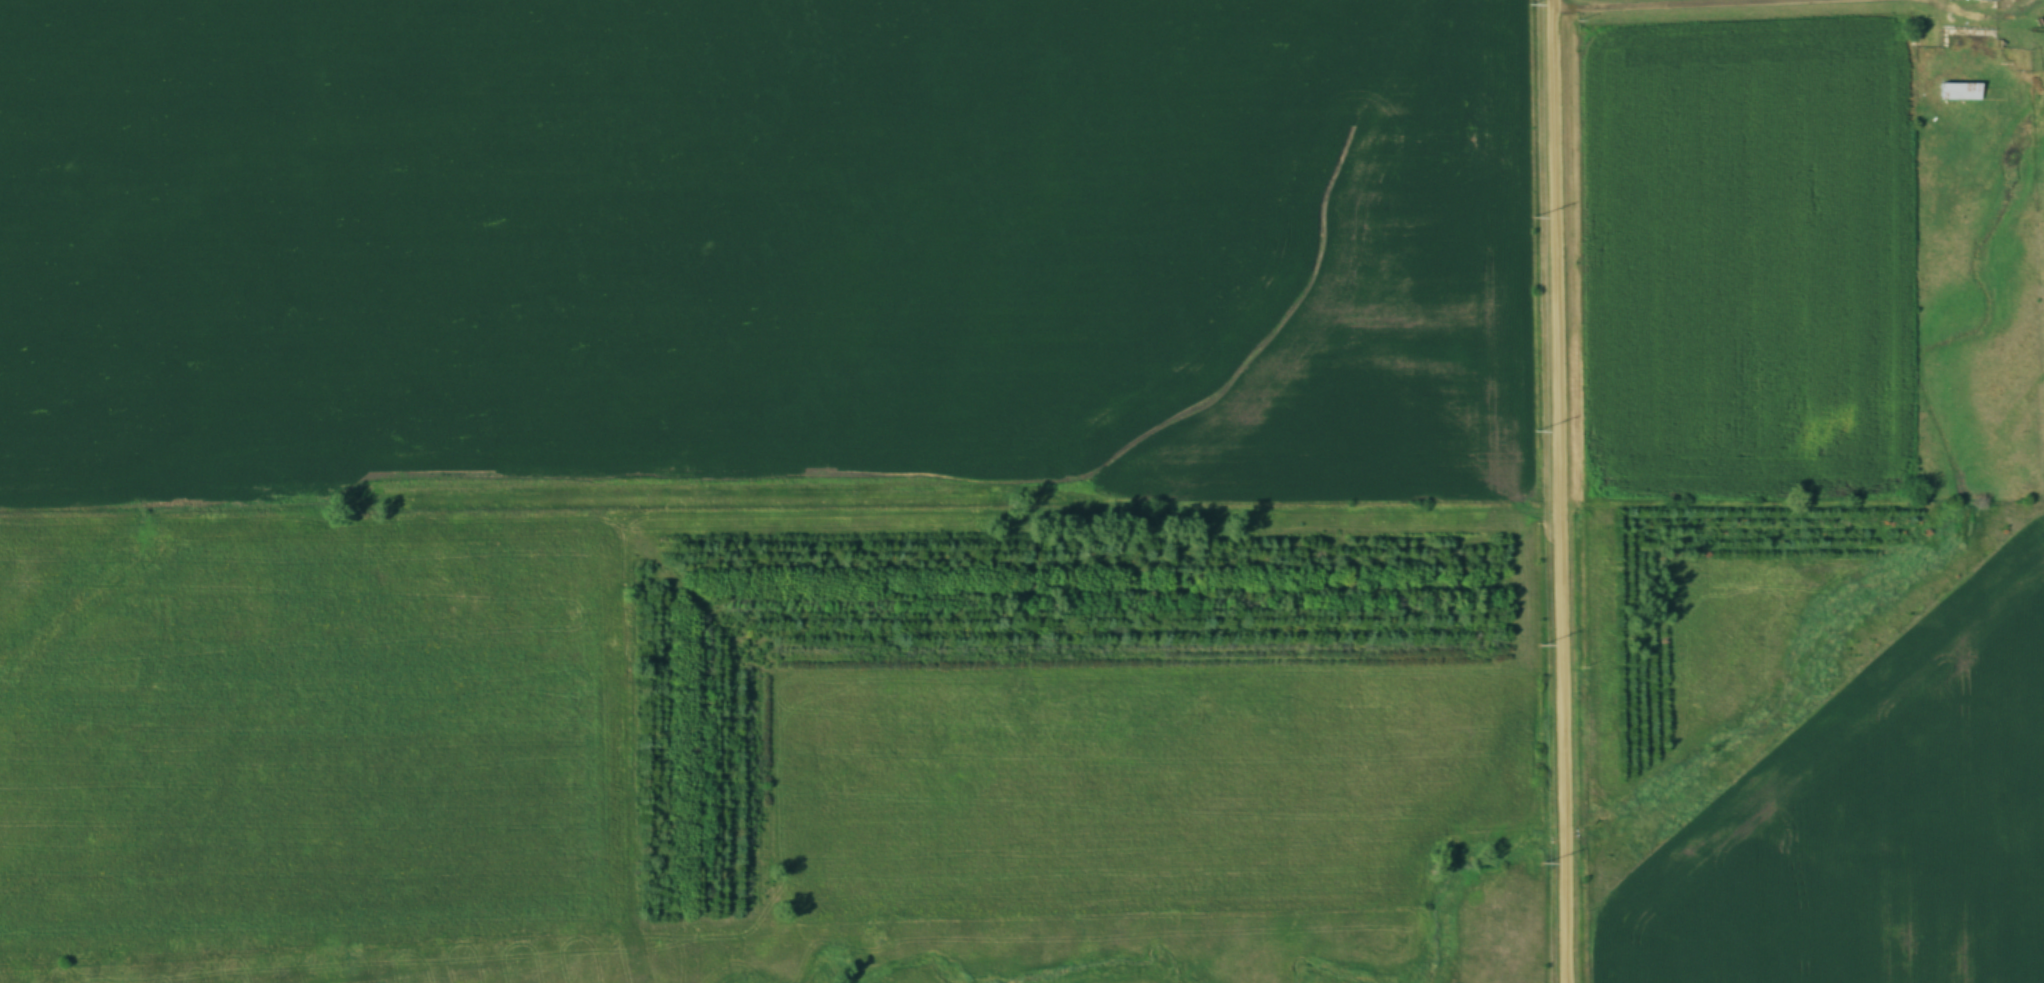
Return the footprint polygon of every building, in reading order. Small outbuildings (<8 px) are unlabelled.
[(1981,85),(1941,85),(1941,102),(1981,102),(1981,85)]
